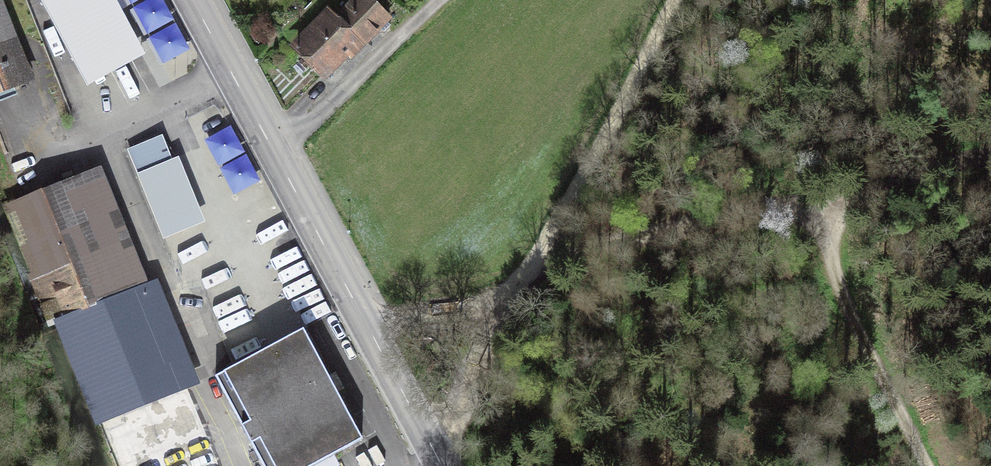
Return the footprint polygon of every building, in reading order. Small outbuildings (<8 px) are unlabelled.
[(111,0),(41,0),(74,62),(128,33),(111,0)] [(296,48),(323,75),(344,53),(349,58),(388,19),(368,0),(354,0),(331,24),(326,18),(296,48)] [(0,11),(0,91),(27,80),(0,11)] [(174,162),(137,177),(161,236),(198,222),(174,162)] [(98,174),(57,190),(14,208),(40,273),(29,277),(42,310),(53,305),(118,465),(216,465),(147,294),(98,174)] [(361,441),(302,330),(214,378),(261,465),(313,465),(361,441)]
